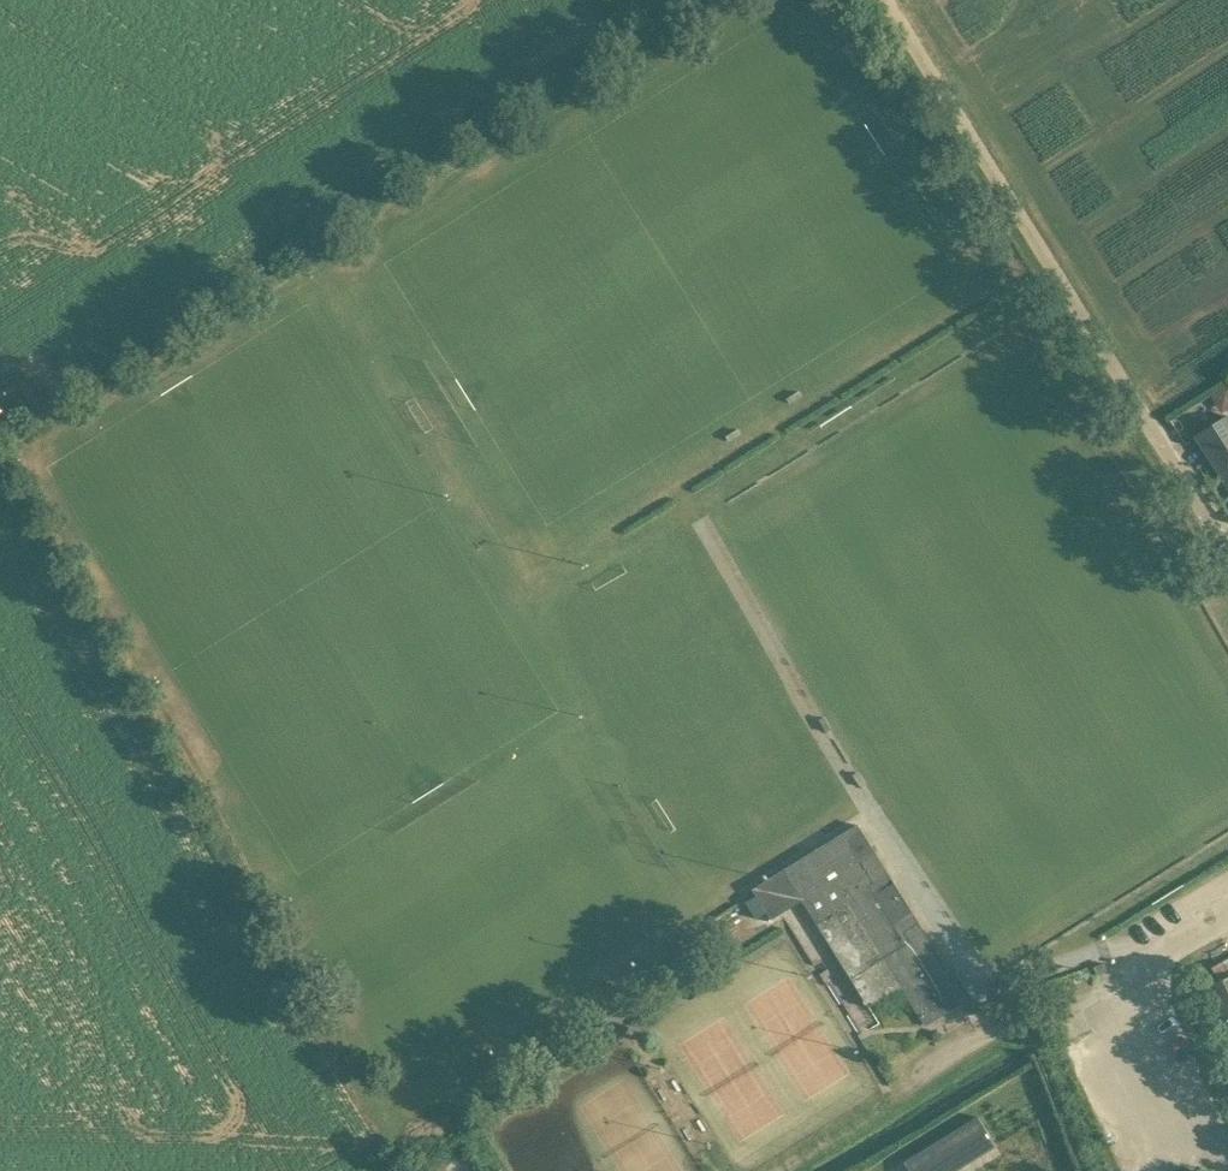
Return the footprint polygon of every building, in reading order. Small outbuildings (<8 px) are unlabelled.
[(1187,431),(1221,412),(1212,395),(1189,407),(1190,409),(1179,415),(1187,431)] [(1199,438),(1213,459),(1227,483),(1227,420),(1199,438)] [(858,825),(785,870),(753,889),(772,919),(803,900),(824,933),(832,928),(860,974),(852,979),(870,1008),(903,988),(926,1026),(967,1000),(919,922),(900,934),(870,885),(888,873),(858,825)] [(1103,972),(1108,970),(1106,965),(1105,962),(1094,967),(1097,974),(1103,972)] [(1206,986),(1223,1026),(1227,1036),(1227,976),(1206,986)] [(905,1161),(911,1170),(958,1170),(998,1146),(980,1116),(905,1161)]
